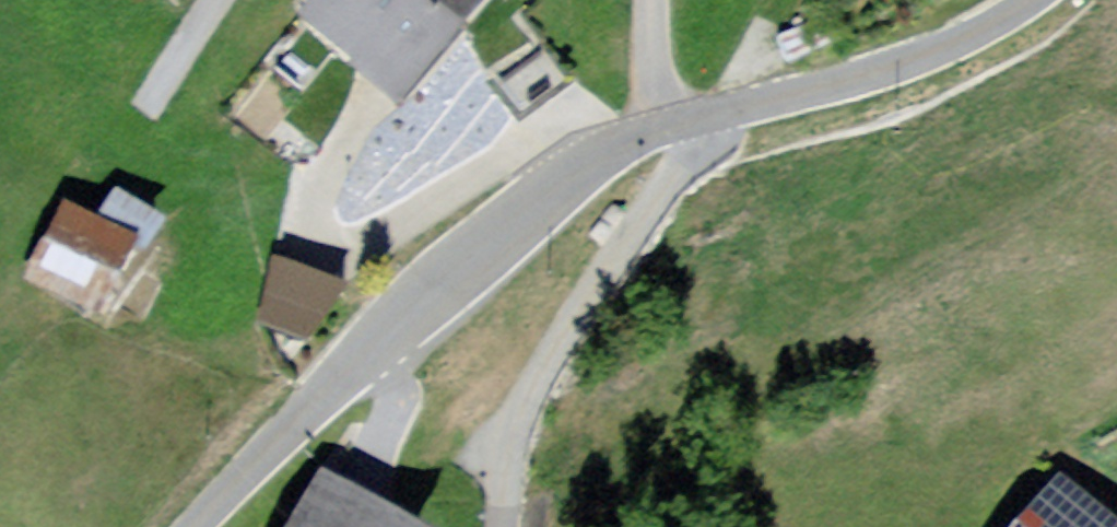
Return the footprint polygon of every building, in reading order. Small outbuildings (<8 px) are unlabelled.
[(332,8),(434,92),(511,0),(339,0),(332,8)] [(170,244),(85,199),(46,271),(131,316),(170,244)] [(362,280),(293,256),(271,318),(340,342),(362,280)] [(1080,473),(1039,526),(1116,526),(1116,500),(1080,473)] [(319,484),(296,526),(402,526),(319,484)]
